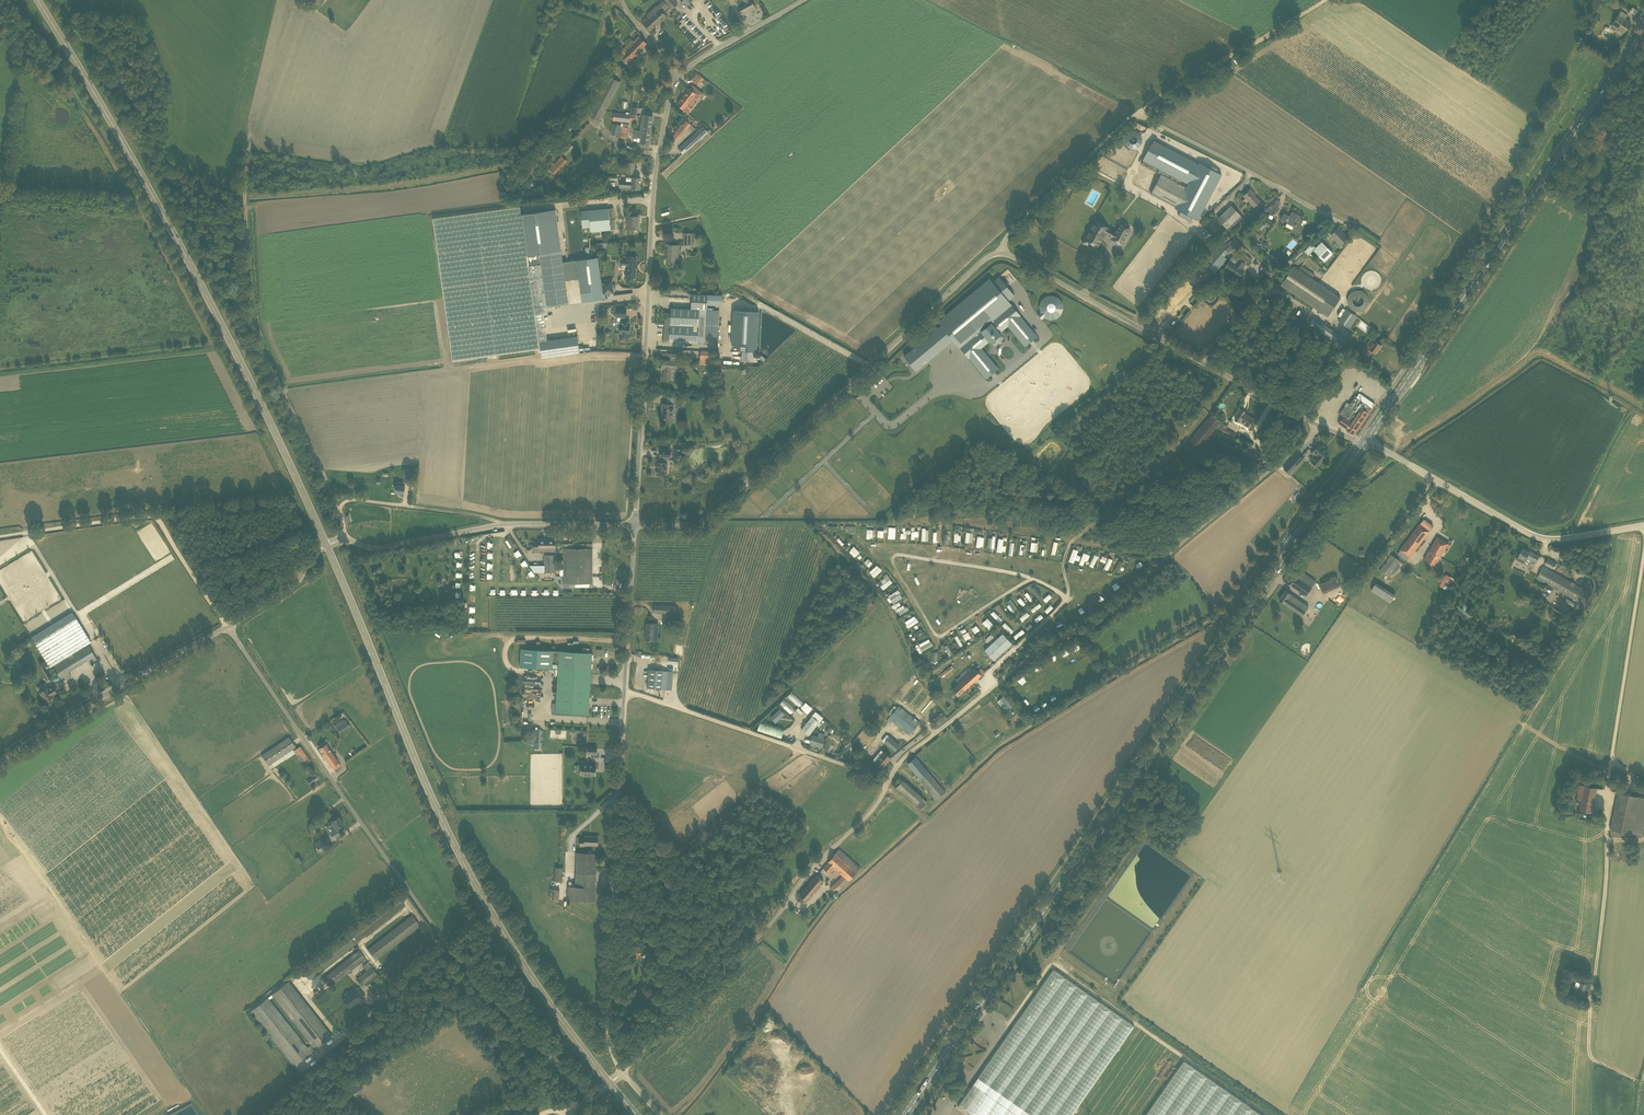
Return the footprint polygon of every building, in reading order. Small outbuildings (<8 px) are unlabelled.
[(672,0),(665,0),(672,9),(677,5),(672,0)] [(739,6),(743,15),(755,8),(751,0),(745,0),(747,2),(739,6)] [(642,21),(650,30),(666,15),(661,10),(667,4),(664,1),(658,6),(642,21)] [(1636,15),(1638,10),(1632,7),(1630,12),(1636,15)] [(1624,32),(1631,22),(1625,19),(1628,15),(1622,11),(1613,25),(1624,32)] [(633,69),(637,73),(640,70),(636,66),(638,64),(632,58),(647,43),(640,37),(635,43),(632,40),(623,49),(629,55),(624,60),(634,69),(633,69)] [(705,84),(707,81),(697,73),(692,79),(699,85),(701,81),(705,84)] [(588,115),(600,122),(621,83),(609,76),(588,115)] [(699,96),(701,97),(703,94),(692,85),(677,104),(684,109),(688,113),(697,102),(695,101),(699,96)] [(638,107),(630,106),(630,114),(614,112),(613,120),(629,122),(629,120),(635,120),(636,115),(637,115),(638,107)] [(642,121),(641,129),(651,131),(653,116),(643,114),(642,121)] [(677,141),(691,124),(686,120),(672,137),(677,141)] [(613,122),(610,134),(619,136),(619,137),(627,138),(629,127),(628,127),(629,123),(621,122),(621,124),(613,122)] [(708,132),(707,131),(703,126),(679,148),(683,153),(702,136),(703,137),(708,132)] [(1133,151),(1144,139),(1133,128),(1122,140),(1133,151)] [(648,149),(651,131),(641,129),(641,131),(639,130),(638,137),(642,138),(641,143),(637,142),(636,147),(648,149)] [(1150,194),(1170,204),(1176,207),(1175,208),(1180,211),(1178,215),(1190,221),(1192,217),(1198,220),(1222,174),(1199,162),(1198,164),(1153,140),(1142,160),(1143,160),(1141,164),(1161,174),(1150,194)] [(565,155),(574,147),(571,143),(562,151),(565,155)] [(561,155),(549,169),(554,174),(567,161),(561,155)] [(627,162),(627,174),(635,174),(635,163),(627,162)] [(632,187),(632,188),(640,189),(641,178),(632,178),(632,182),(626,181),(620,180),(620,187),(626,187),(626,186),(632,187)] [(535,184),(530,180),(524,188),(526,190),(528,189),(530,191),(535,184)] [(1243,195),(1254,207),(1260,201),(1253,193),(1254,192),(1250,189),(1243,195)] [(1217,218),(1229,230),(1243,217),(1232,205),(1217,218)] [(1270,212),(1274,215),(1278,207),(1274,205),(1270,212)] [(452,361),(540,349),(535,315),(548,313),(547,306),(569,303),(565,280),(579,278),(582,302),(603,299),(598,257),(577,260),(563,262),(561,250),(556,209),(530,213),(529,206),(433,219),(434,230),(452,361)] [(590,227),(591,231),(616,229),(614,207),(589,210),(589,211),(584,211),(585,215),(580,215),(581,225),(585,224),(586,228),(590,227)] [(628,216),(627,228),(627,233),(628,234),(632,234),(634,233),(634,229),(635,229),(638,229),(639,216),(633,216),(633,211),(627,211),(627,216),(628,216)] [(1292,212),(1290,216),(1284,213),(1281,219),(1287,222),(1287,223),(1294,227),(1293,230),(1296,231),(1297,232),(1298,232),(1299,232),(1300,231),(1301,231),(1302,230),(1302,229),(1304,226),(1300,225),(1303,220),(1299,218),(1300,216),(1292,212)] [(1108,228),(1094,220),(1088,230),(1089,231),(1083,243),(1088,246),(1090,242),(1097,246),(1105,233),(1112,237),(1112,238),(1122,244),(1130,229),(1120,224),(1115,232),(1108,228)] [(1337,227),(1330,235),(1340,245),(1347,237),(1337,227)] [(695,233),(691,233),(684,233),(684,245),(694,245),(695,233)] [(1211,268),(1214,272),(1215,273),(1227,259),(1224,257),(1228,253),(1240,244),(1235,237),(1222,246),(1218,243),(1214,247),(1161,309),(1156,314),(1164,321),(1211,268)] [(1322,241),(1313,250),(1324,261),(1333,253),(1322,241)] [(676,260),(676,245),(668,245),(668,260),(670,260),(670,265),(676,265),(676,260)] [(1244,263),(1249,266),(1251,263),(1250,262),(1252,259),(1246,255),(1241,261),(1239,259),(1235,264),(1230,260),(1224,267),(1233,273),(1233,272),(1240,277),(1244,270),(1241,268),(1244,263)] [(635,278),(636,267),(637,257),(627,256),(627,260),(623,260),(622,265),(627,265),(626,277),(628,277),(628,279),(630,281),(632,281),(633,280),(633,278),(635,278)] [(1340,297),(1294,266),(1281,285),(1328,316),(1340,297)] [(942,324),(933,331),(946,347),(954,339),(961,347),(961,346),(967,353),(968,353),(985,373),(995,364),(978,344),(987,337),(988,338),(999,329),(998,328),(1006,320),(1023,341),(1034,332),(1017,312),(1018,311),(1012,304),(1009,300),(1015,295),(1000,276),(993,281),(990,277),(939,320),(942,324)] [(614,293),(612,284),(612,280),(602,281),(604,294),(614,293)] [(1352,312),(1369,305),(1362,288),(1345,294),(1352,312)] [(630,325),(629,324),(629,320),(625,319),(625,317),(626,317),(626,309),(618,308),(617,317),(621,317),(621,319),(621,324),(620,324),(619,333),(620,333),(620,340),(628,340),(629,333),(630,333),(630,327),(630,325)] [(664,341),(670,341),(705,343),(707,309),(671,308),(671,316),(665,316),(664,341)] [(1356,316),(1351,312),(1346,309),(1338,321),(1348,327),(1356,316)] [(1309,324),(1334,341),(1339,334),(1319,321),(1314,318),(1309,324)] [(578,336),(547,340),(540,341),(542,358),(580,352),(578,336)] [(1371,338),(1362,352),(1368,356),(1372,350),(1376,353),(1382,345),(1374,340),(1371,338)] [(929,361),(916,346),(905,355),(917,370),(929,361)] [(700,350),(700,358),(714,359),(715,351),(700,350)] [(677,368),(678,361),(663,360),(662,368),(664,368),(663,379),(670,380),(671,368),(677,368)] [(1319,390),(1309,403),(1314,407),(1324,393),(1319,390)] [(1356,396),(1347,408),(1345,407),(1340,414),(1344,417),(1339,423),(1347,429),(1354,434),(1375,403),(1360,393),(1357,397),(1356,396)] [(673,423),(673,418),(674,404),(662,403),(661,417),(664,417),(664,422),(673,423)] [(1248,427),(1249,425),(1254,418),(1244,413),(1245,411),(1241,409),(1235,419),(1248,427)] [(1212,413),(1176,455),(1186,464),(1217,429),(1222,422),(1212,413)] [(1227,426),(1222,422),(1217,429),(1221,431),(1223,429),(1224,430),(1226,427),(1227,426)] [(1315,452),(1318,455),(1311,461),(1312,462),(1312,463),(1315,466),(1316,465),(1317,466),(1323,460),(1322,459),(1328,453),(1319,445),(1312,452),(1313,454),(1315,452)] [(662,457),(662,458),(661,458),(661,461),(657,461),(656,474),(667,475),(668,459),(668,457),(671,458),(672,450),(660,450),(660,457),(662,457)] [(1303,458),(1297,453),(1284,468),(1289,474),(1303,458)] [(397,481),(397,485),(396,492),(404,493),(405,486),(400,485),(400,482),(397,481)] [(1430,531),(1420,524),(1400,550),(1409,557),(1410,557),(1430,531)] [(866,529),(866,538),(874,538),(874,532),(873,532),(873,529),(866,529)] [(973,542),(973,532),(966,531),(965,542),(973,542)] [(1429,551),(1424,560),(1436,566),(1448,543),(1437,537),(1430,551),(1429,551)] [(541,551),(541,548),(555,548),(555,540),(539,540),(539,543),(534,543),(534,551),(541,551)] [(593,583),(593,548),(593,543),(564,543),(564,583),(564,587),(571,587),(571,583),(593,583)] [(54,665),(87,644),(91,641),(76,617),(32,545),(0,565),(0,585),(35,643),(50,667),(54,665)] [(854,546),(849,551),(855,557),(860,552),(854,546)] [(1077,554),(1078,550),(1073,548),(1069,561),(1074,562),(1075,559),(1079,560),(1081,555),(1077,554)] [(1540,556),(1529,550),(1528,549),(1527,550),(1523,548),(1516,560),(1523,564),(1527,557),(1536,562),(1540,556)] [(1096,551),(1089,565),(1093,567),(1099,553),(1096,551)] [(1088,561),(1090,554),(1083,552),(1079,564),(1083,565),(1085,560),(1088,561)] [(1389,576),(1400,561),(1391,554),(1379,569),(1389,576)] [(545,572),(555,572),(555,555),(545,555),(545,572)] [(868,558),(864,562),(869,566),(873,563),(868,558)] [(1556,563),(1548,558),(1545,564),(1553,569),(1556,563)] [(870,571),(874,577),(882,570),(877,564),(870,571)] [(1585,605),(1592,593),(1544,566),(1537,578),(1585,605)] [(883,589),(893,581),(887,574),(881,580),(883,583),(880,585),(883,589)] [(1440,585),(1446,589),(1452,577),(1446,574),(1440,585)] [(1312,587),(1299,578),(1296,576),(1290,584),(1307,595),(1312,587)] [(1324,592),(1340,585),(1337,578),(1321,585),(1324,592)] [(1391,602),(1396,593),(1375,582),(1371,591),(1391,602)] [(1031,588),(1038,597),(1041,594),(1034,585),(1031,588)] [(898,589),(888,595),(893,603),(903,598),(898,589)] [(1291,594),(1291,593),(1286,590),(1279,600),(1284,603),(1285,603),(1303,615),(1308,607),(1291,594)] [(1027,591),(1024,593),(1030,602),(1033,600),(1027,591)] [(1101,602),(1106,599),(1101,592),(1096,595),(1101,602)] [(1046,602),(1052,597),(1049,593),(1043,598),(1046,602)] [(1017,599),(1022,606),(1026,603),(1020,597),(1017,599)] [(1009,604),(1007,606),(1012,612),(1017,608),(1009,598),(1006,601),(1009,604)] [(1031,609),(1033,612),(1042,606),(1039,603),(1031,609)] [(654,612),(676,613),(677,606),(654,604),(654,612)] [(909,610),(907,606),(905,607),(904,604),(895,609),(898,615),(909,610)] [(1044,610),(1047,613),(1053,607),(1050,604),(1044,610)] [(991,613),(1000,622),(1003,619),(993,610),(991,613)] [(1041,614),(1034,619),(1037,622),(1043,617),(1041,614)] [(908,627),(918,621),(915,615),(905,621),(908,627)] [(987,617),(982,622),(989,629),(994,624),(987,617)] [(1011,633),(1014,630),(1005,622),(1002,625),(1011,633)] [(654,640),(655,624),(646,623),(645,640),(654,640)] [(977,625),(972,628),(975,633),(980,630),(977,625)] [(915,632),(917,638),(925,634),(922,628),(915,632)] [(1022,628),(1013,636),(1016,639),(1025,632),(1022,628)] [(968,631),(963,635),(966,640),(972,637),(968,631)] [(985,650),(996,662),(1014,645),(1003,633),(985,650)] [(954,636),(957,641),(955,642),(957,647),(963,644),(958,635),(954,636)] [(919,653),(933,645),(929,638),(919,644),(920,646),(916,648),(919,653)] [(87,644),(54,665),(63,680),(71,675),(69,671),(88,659),(90,663),(97,659),(87,644)] [(949,656),(952,655),(948,644),(944,645),(949,656)] [(974,649),(970,652),(974,657),(978,654),(974,649)] [(560,651),(559,668),(556,712),(589,714),(592,653),(560,651)] [(940,674),(942,676),(953,668),(951,666),(940,674)] [(958,696),(973,682),(985,672),(981,668),(977,671),(974,668),(969,672),(967,670),(958,678),(957,678),(955,680),(958,684),(952,689),(958,696)] [(662,689),(664,670),(649,669),(647,687),(662,689)] [(1022,685),(1027,680),(1023,675),(1018,680),(1022,685)] [(42,686),(36,690),(40,697),(42,695),(45,701),(53,696),(52,695),(57,693),(52,686),(48,689),(47,687),(44,690),(42,686)] [(793,691),(788,695),(803,711),(808,706),(793,691)] [(1002,697),(999,699),(1006,708),(1009,705),(1002,697)] [(785,698),(780,704),(791,714),(796,708),(785,698)] [(899,705),(889,718),(909,734),(919,722),(899,705)] [(774,721),(781,714),(783,716),(786,713),(780,708),(771,718),(774,721)] [(822,723),(812,715),(802,728),(809,734),(816,724),(819,726),(822,723)] [(345,718),(334,724),(339,733),(349,727),(345,718)] [(796,721),(787,718),(784,727),(793,730),(796,721)] [(784,729),(760,721),(757,730),(781,738),(784,729)] [(540,744),(543,744),(544,729),(535,728),(534,748),(540,748),(540,744)] [(816,736),(813,735),(810,743),(822,747),(824,739),(823,738),(824,735),(817,733),(816,736)] [(900,745),(890,736),(884,743),(895,751),(900,745)] [(269,765),(290,750),(296,747),(289,737),(262,755),(269,765)] [(847,748),(851,743),(847,738),(842,743),(847,748)] [(341,765),(326,744),(319,748),(334,770),(341,765)] [(300,746),(294,751),(303,765),(310,761),(300,746)] [(891,758),(884,752),(875,762),(882,768),(891,758)] [(907,763),(908,765),(913,771),(919,777),(917,778),(936,800),(937,799),(946,792),(915,756),(907,763)] [(581,764),(580,774),(583,774),(583,776),(591,776),(591,775),(596,775),(596,765),(581,764)] [(314,775),(307,781),(310,785),(317,779),(314,775)] [(916,805),(923,797),(903,780),(896,787),(916,805)] [(1577,795),(1576,800),(1582,801),(1580,810),(1592,812),(1597,787),(1585,785),(1583,796),(1577,795)] [(1640,796),(1618,792),(1611,830),(1632,835),(1640,796)] [(328,824),(333,831),(343,824),(338,816),(332,821),(328,824)] [(577,852),(576,879),(575,886),(568,886),(568,900),(595,901),(597,845),(598,845),(598,837),(585,836),(585,839),(580,838),(580,846),(586,846),(586,845),(592,845),(592,853),(577,852)] [(324,839),(315,845),(320,851),(328,845),(324,839)] [(860,867),(839,848),(823,867),(830,873),(835,867),(844,875),(831,887),(836,892),(849,880),(857,872),(860,867)] [(300,863),(303,859),(298,855),(295,859),(300,863)] [(563,867),(555,867),(554,880),(563,881),(563,867)] [(824,880),(830,873),(823,867),(800,895),(807,901),(811,896),(819,887),(824,880)] [(303,971),(309,979),(405,905),(396,894),(297,971),(299,974),(303,971)] [(412,914),(367,949),(376,960),(420,925),(412,914)] [(383,976),(384,976),(388,981),(435,944),(427,934),(378,971),(383,976)] [(366,959),(359,949),(322,977),(330,987),(366,959)] [(364,985),(378,973),(367,961),(362,965),(366,970),(358,977),(364,985)] [(971,1114),(1073,1114),(1134,1025),(1059,973),(1053,969),(958,1106),(971,1114)] [(333,1035),(289,980),(271,995),(314,1049),(333,1035)] [(1587,984),(1581,982),(1577,981),(1575,987),(1579,988),(1578,992),(1584,993),(1587,984)] [(358,987),(343,1000),(349,1007),(364,995),(358,987)] [(311,1051),(268,997),(250,1011),(293,1066),(311,1051)] [(1253,1108),(1184,1060),(1146,1114),(1263,1114),(1253,1108)] [(351,1090),(355,1094),(363,1088),(360,1083),(351,1090)] [(851,1100),(836,1114),(865,1114),(851,1100)]
